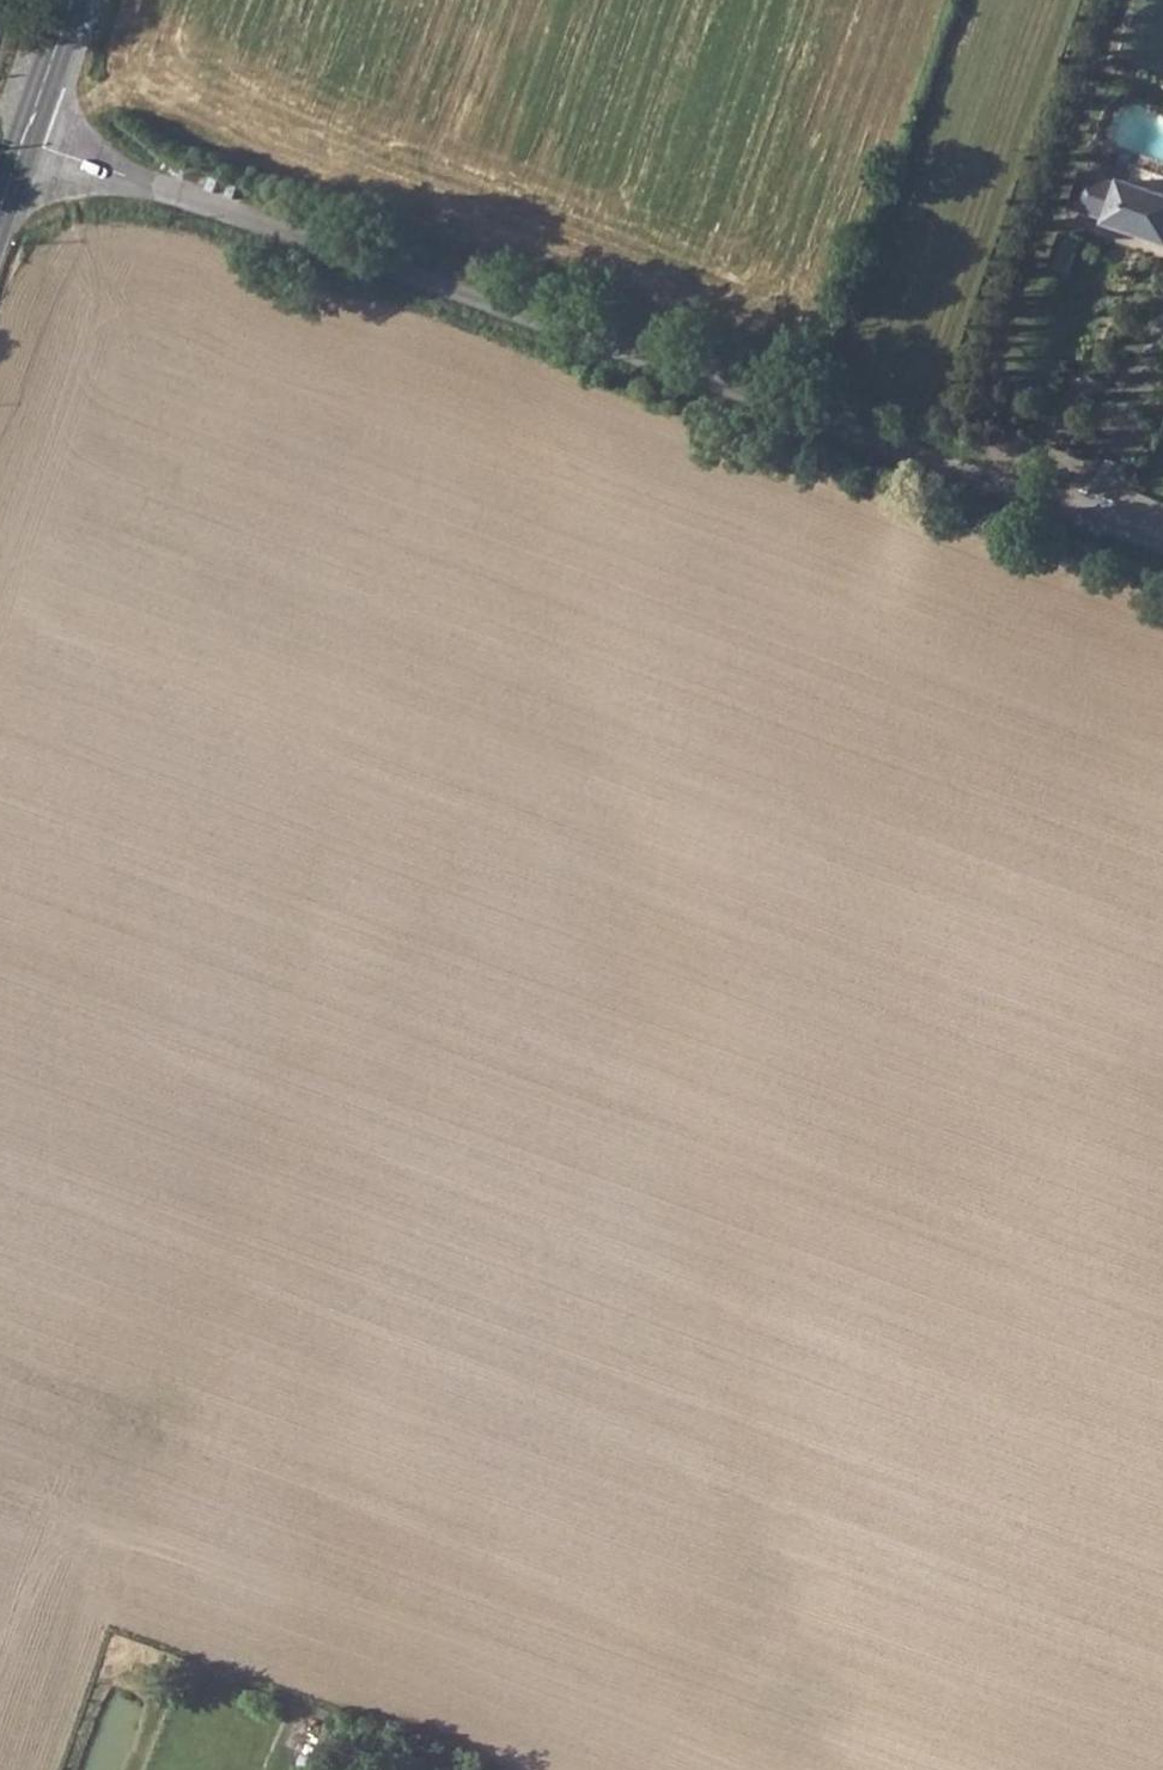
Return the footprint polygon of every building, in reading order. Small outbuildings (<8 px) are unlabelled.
[(1162,243),(1162,194),(1127,182),(1126,185),(1084,171),(1072,207),(1108,220),(1109,224),(1162,243)]
